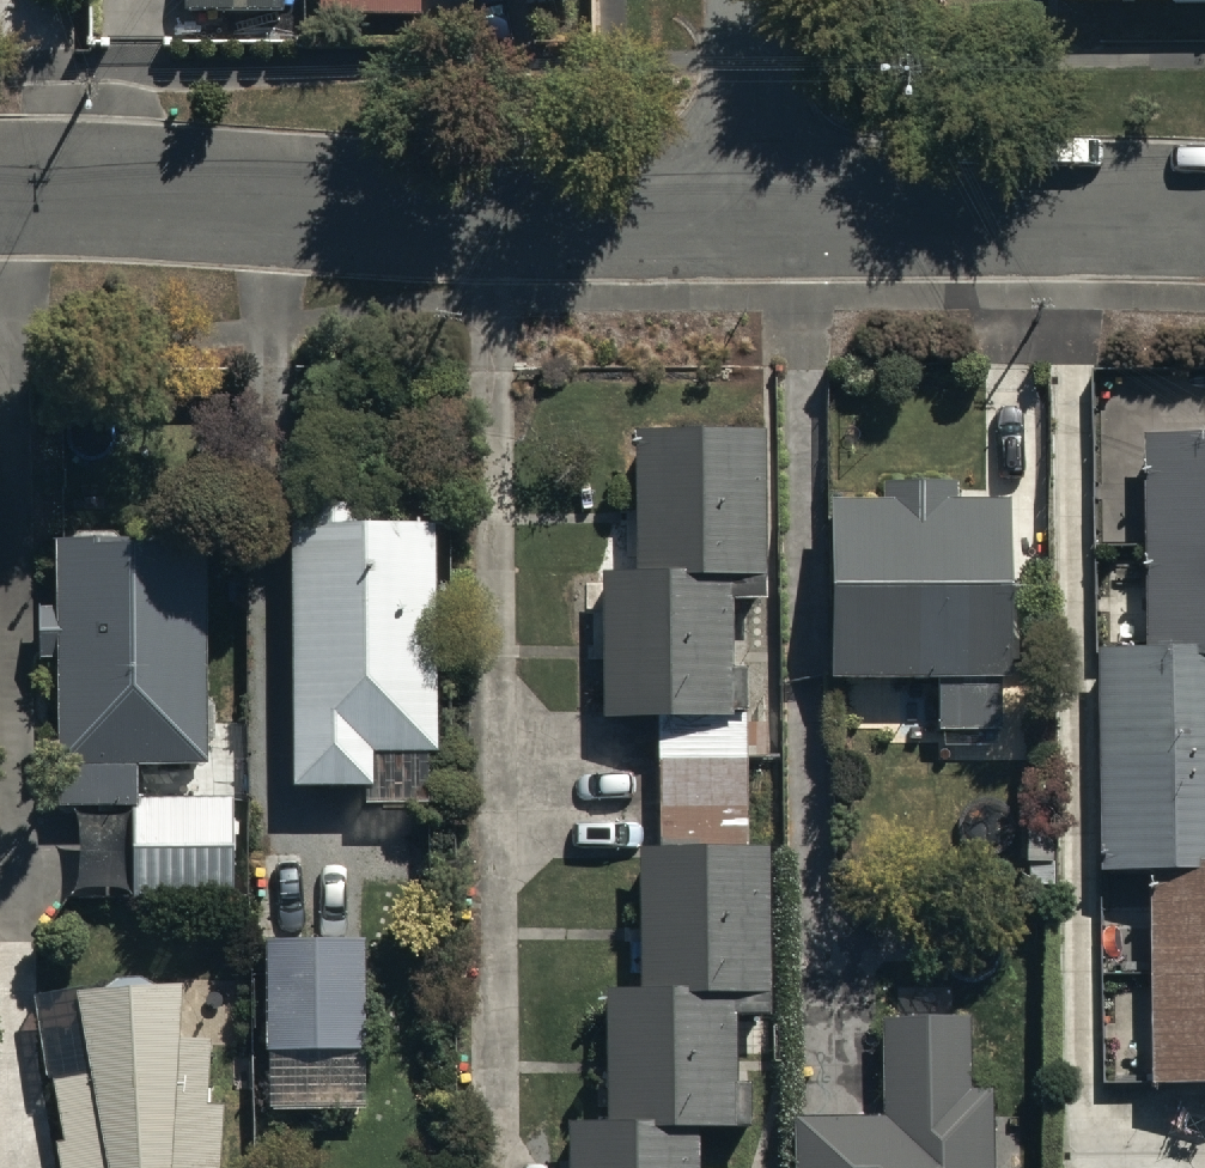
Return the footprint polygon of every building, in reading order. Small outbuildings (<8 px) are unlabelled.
[(189,24),(286,23),(286,0),(189,0),(189,24)] [(317,30),(422,31),(423,0),(318,0),(317,30)] [(729,583),(762,583),(763,413),(630,412),(630,554),(603,553),(602,699),(728,699),(728,692),(745,692),(745,653),(728,653),(729,583)] [(1204,887),(1204,453),(1149,454),(1152,665),(1104,666),(1107,893),(1157,892),(1204,887)] [(362,486),(285,487),(288,771),(370,770),(370,736),(433,736),(431,504),(362,505),(362,486)] [(832,523),(834,698),(937,697),(938,740),(1003,739),(1002,698),(1013,698),(1011,518),(958,519),(957,502),(889,503),(889,522),(832,523)] [(52,518),(53,594),(36,594),(37,635),(54,634),(57,791),(129,790),(131,888),(235,886),(233,783),(138,785),(138,753),(210,752),(205,515),(52,518)] [(658,710),(657,832),(638,832),(636,974),(602,973),(600,1104),(569,1104),(569,1167),(697,1167),(698,1107),(751,1108),(751,1068),(734,1067),(735,972),(764,973),(766,829),(745,829),(746,746),(766,746),(767,712),(658,710)] [(1157,892),(1160,1102),(1204,1102),(1204,887),(1157,892)] [(361,924),(266,925),(267,1036),(362,1035),(361,924)] [(227,1034),(186,1034),(186,981),(83,981),(95,1073),(58,1079),(69,1140),(55,1144),(59,1167),(227,1167),(227,1034)] [(996,1078),(967,1078),(968,1001),(883,999),(882,1103),(794,1102),(793,1167),(995,1167),(996,1078)]
